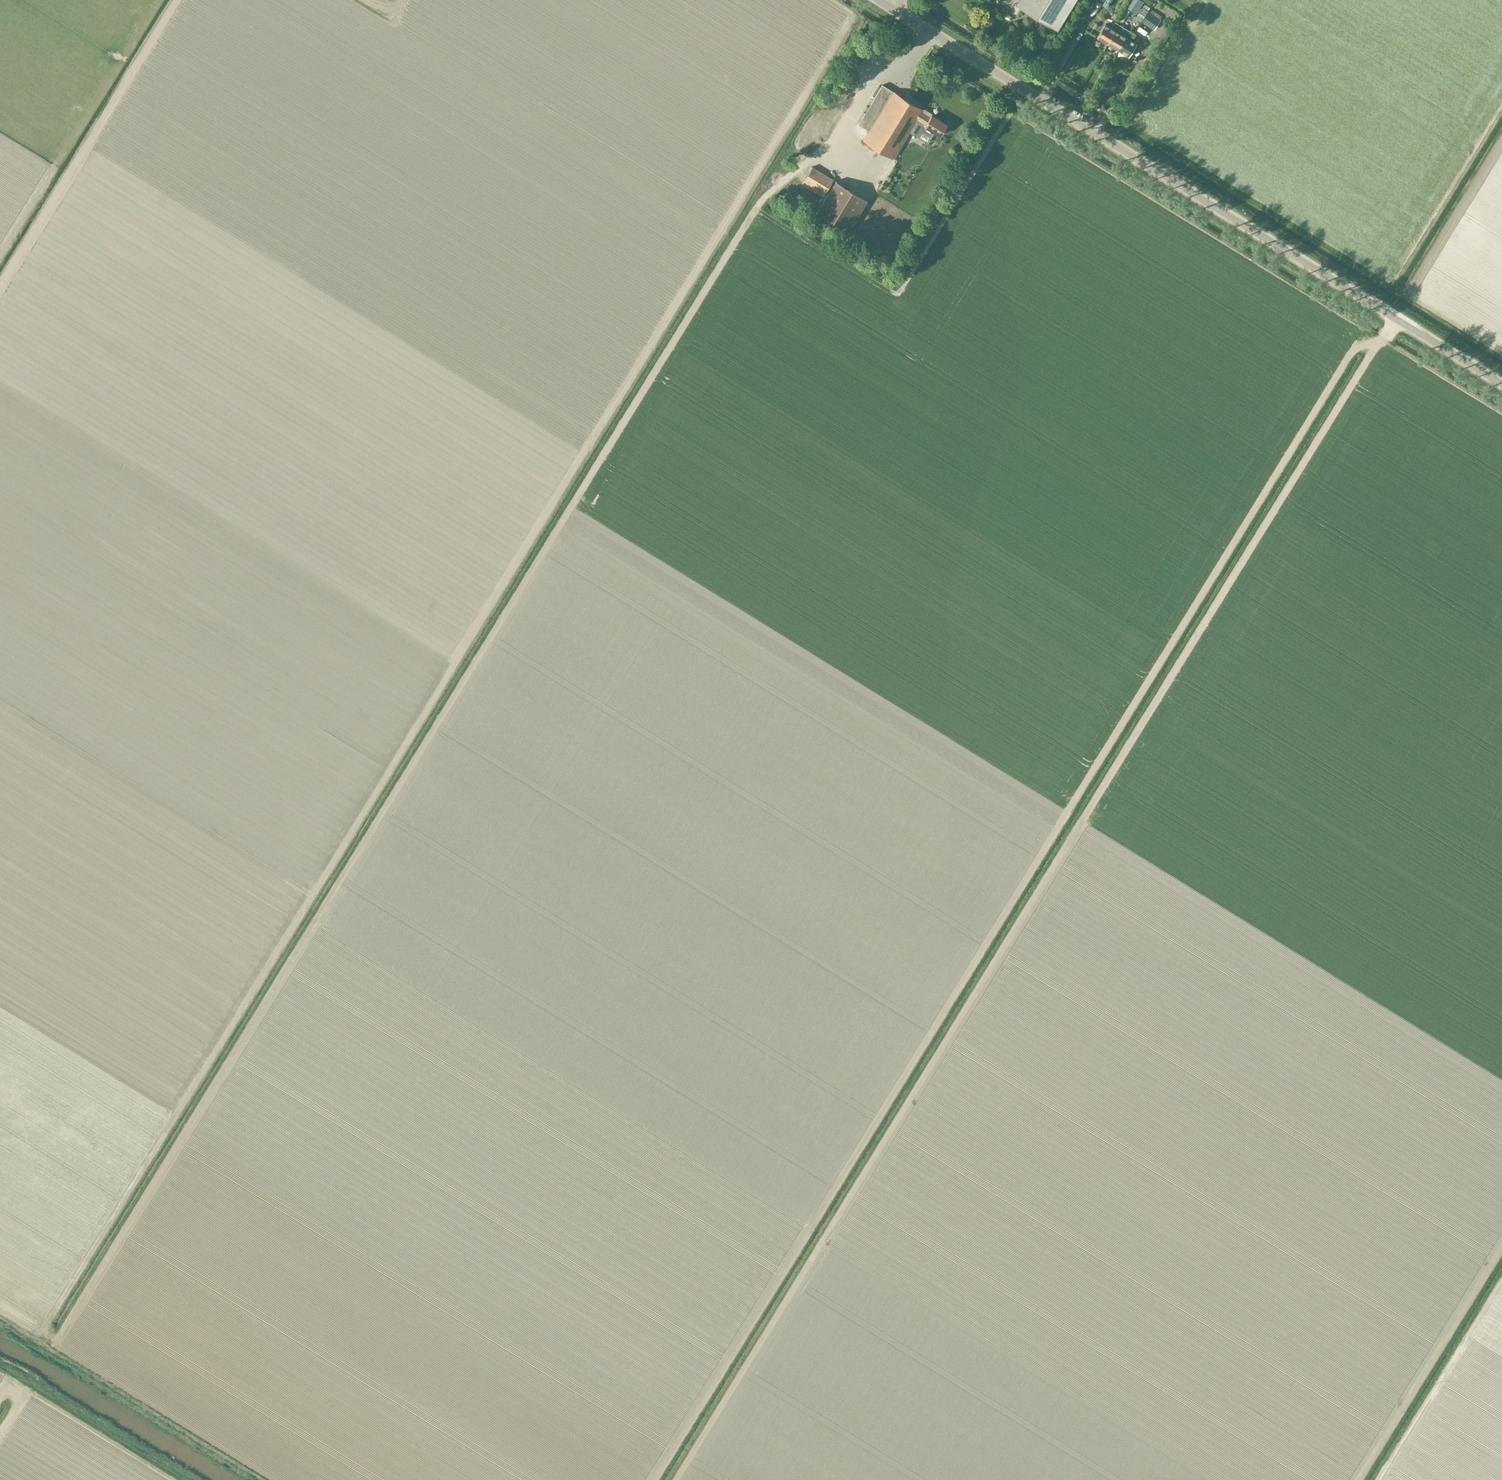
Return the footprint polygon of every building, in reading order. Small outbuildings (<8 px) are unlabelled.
[(1075,0),(1019,0),(1018,2),(1059,27),(1075,0)] [(1123,8),(1116,20),(1122,24),(1129,12),(1123,8)] [(1161,19),(1149,11),(1143,20),(1155,27),(1161,19)] [(1108,43),(1119,24),(1115,22),(1111,27),(1105,23),(1097,36),(1108,43)] [(1130,31),(1124,27),(1119,24),(1108,43),(1118,49),(1130,31)] [(1137,43),(1133,40),(1137,33),(1130,30),(1130,31),(1118,49),(1129,56),(1137,43)] [(940,135),(946,123),(882,84),(858,124),(869,130),(863,139),(893,157),(909,131),(916,134),(919,130),(927,135),(931,129),(940,135)] [(822,196),(833,178),(812,166),(801,183),(822,196)] [(848,231),(867,200),(836,181),(817,212),(848,231)]
